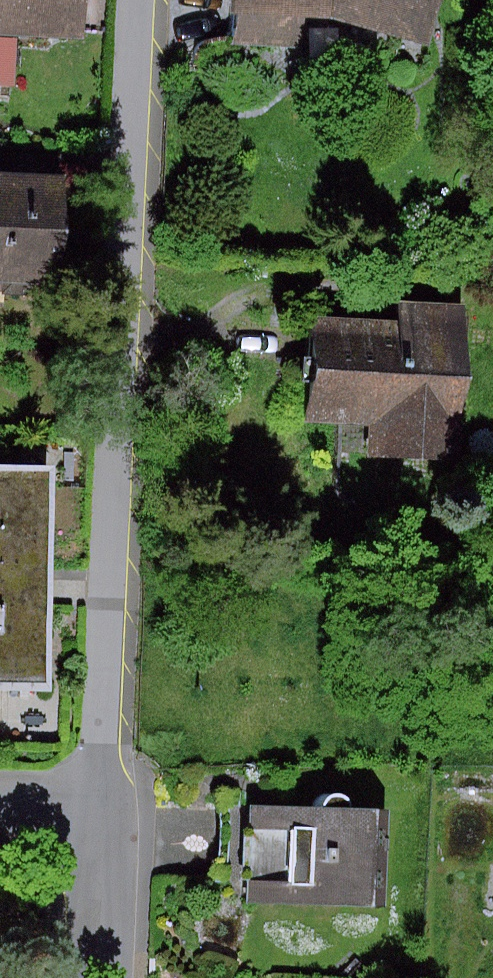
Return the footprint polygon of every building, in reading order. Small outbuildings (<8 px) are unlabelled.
[(93,0),(3,0),(3,20),(92,22),(93,0)] [(418,0),(221,0),(221,21),(417,24),(418,0)] [(70,181),(0,179),(0,273),(67,275),(70,181)] [(465,451),(473,304),(411,300),(409,338),(323,333),(319,410),(403,414),(402,448),(465,451)] [(49,463),(0,463),(0,667),(48,668),(49,463)] [(379,891),(381,807),(277,805),(274,888),(379,891)]
